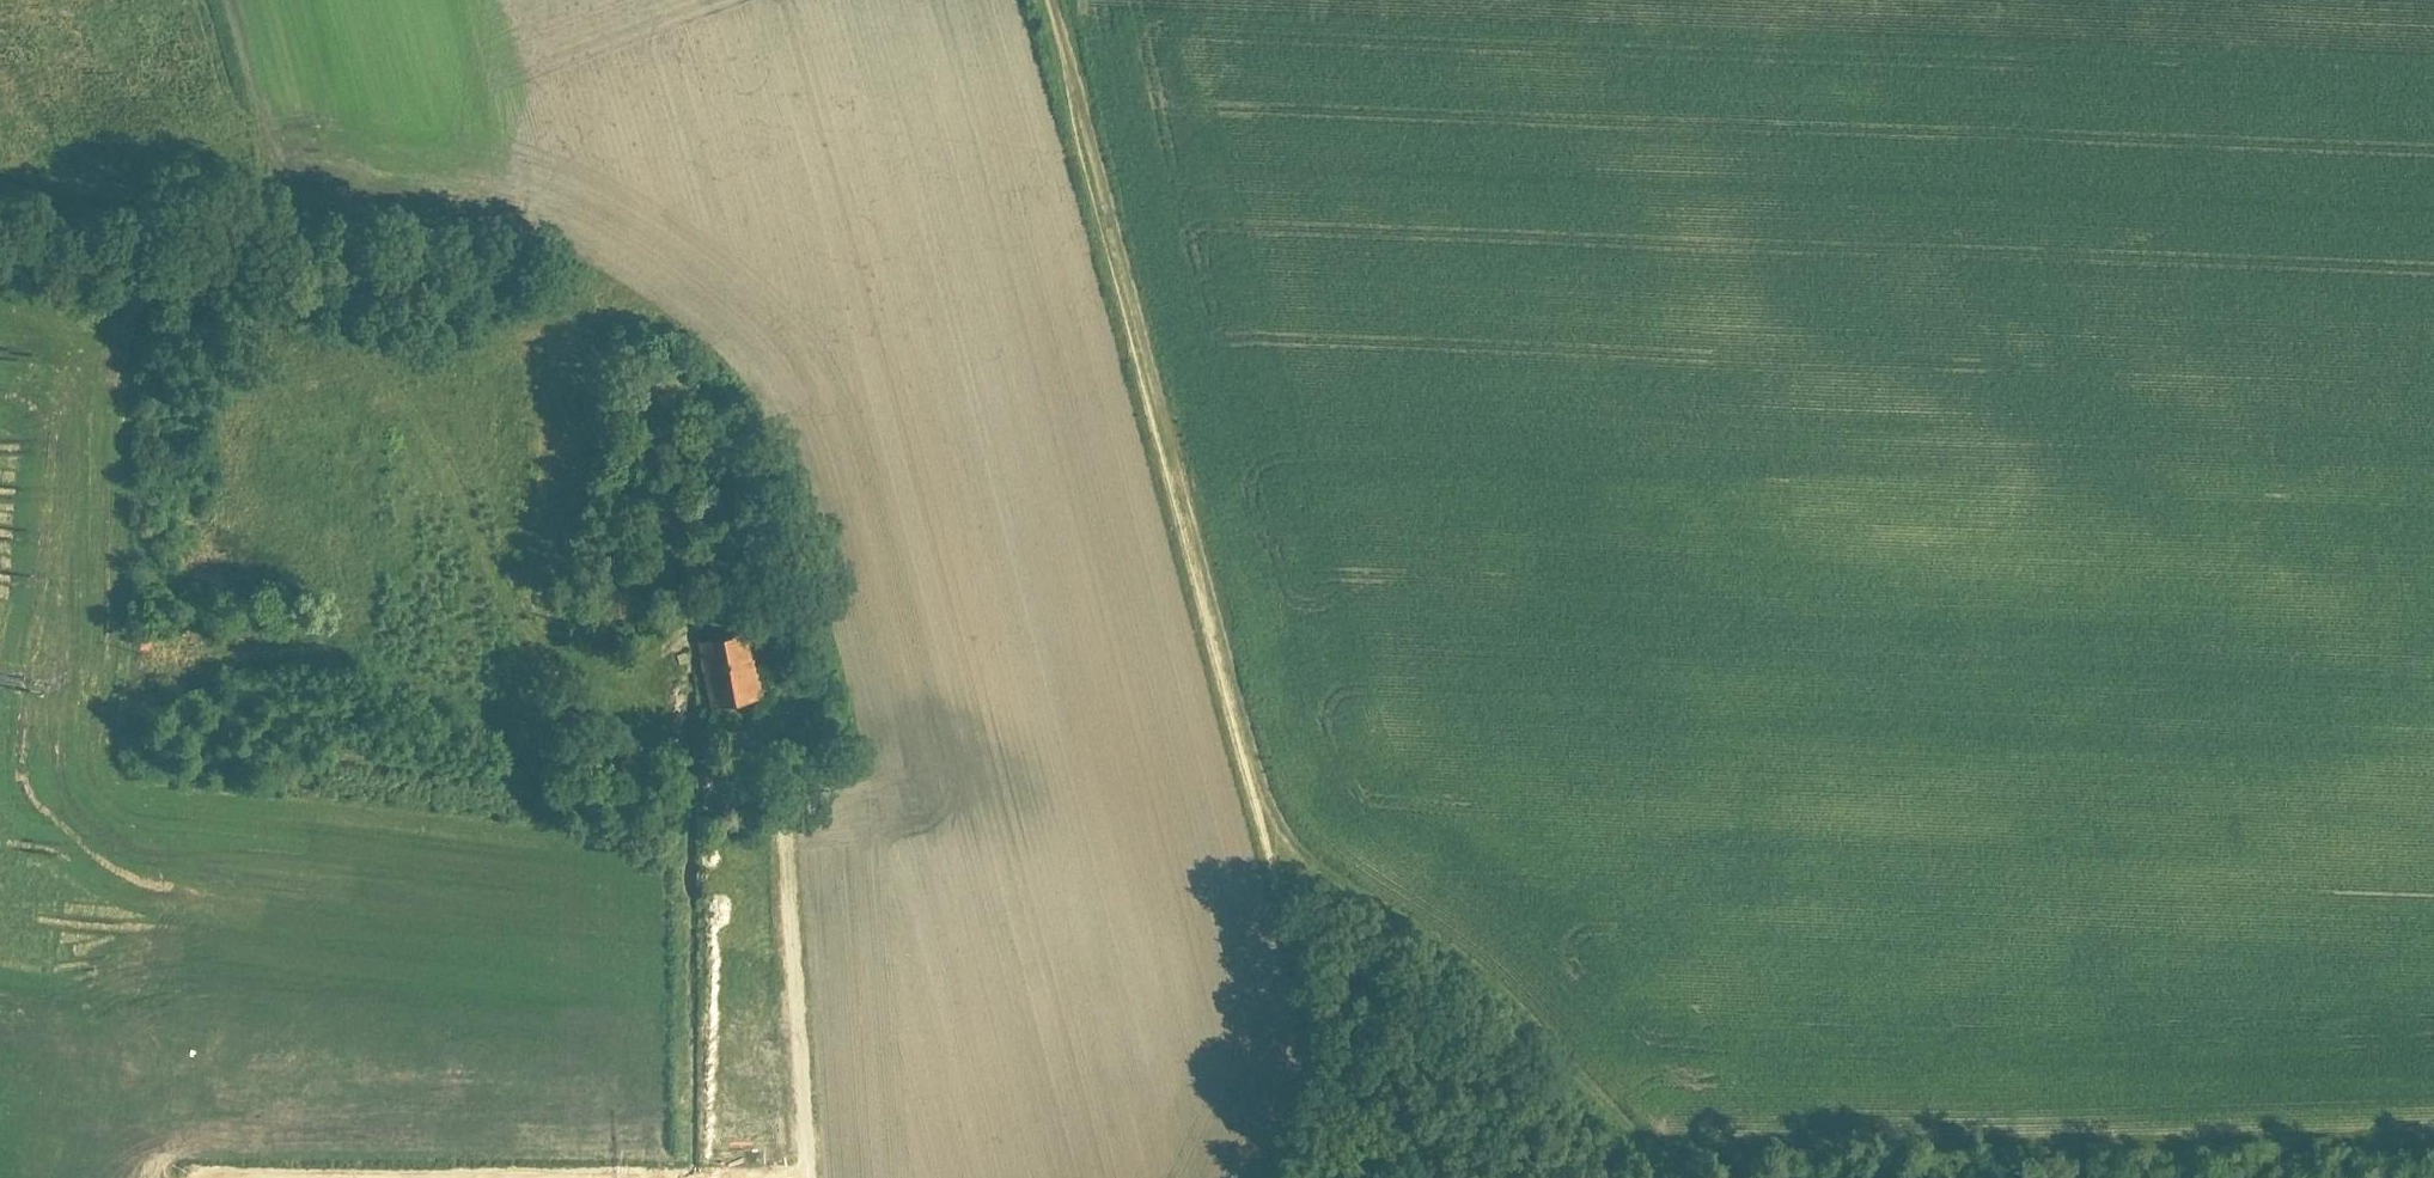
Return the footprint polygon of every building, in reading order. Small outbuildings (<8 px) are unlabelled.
[(748,630),(686,647),(710,738),(773,721),(748,630)]
